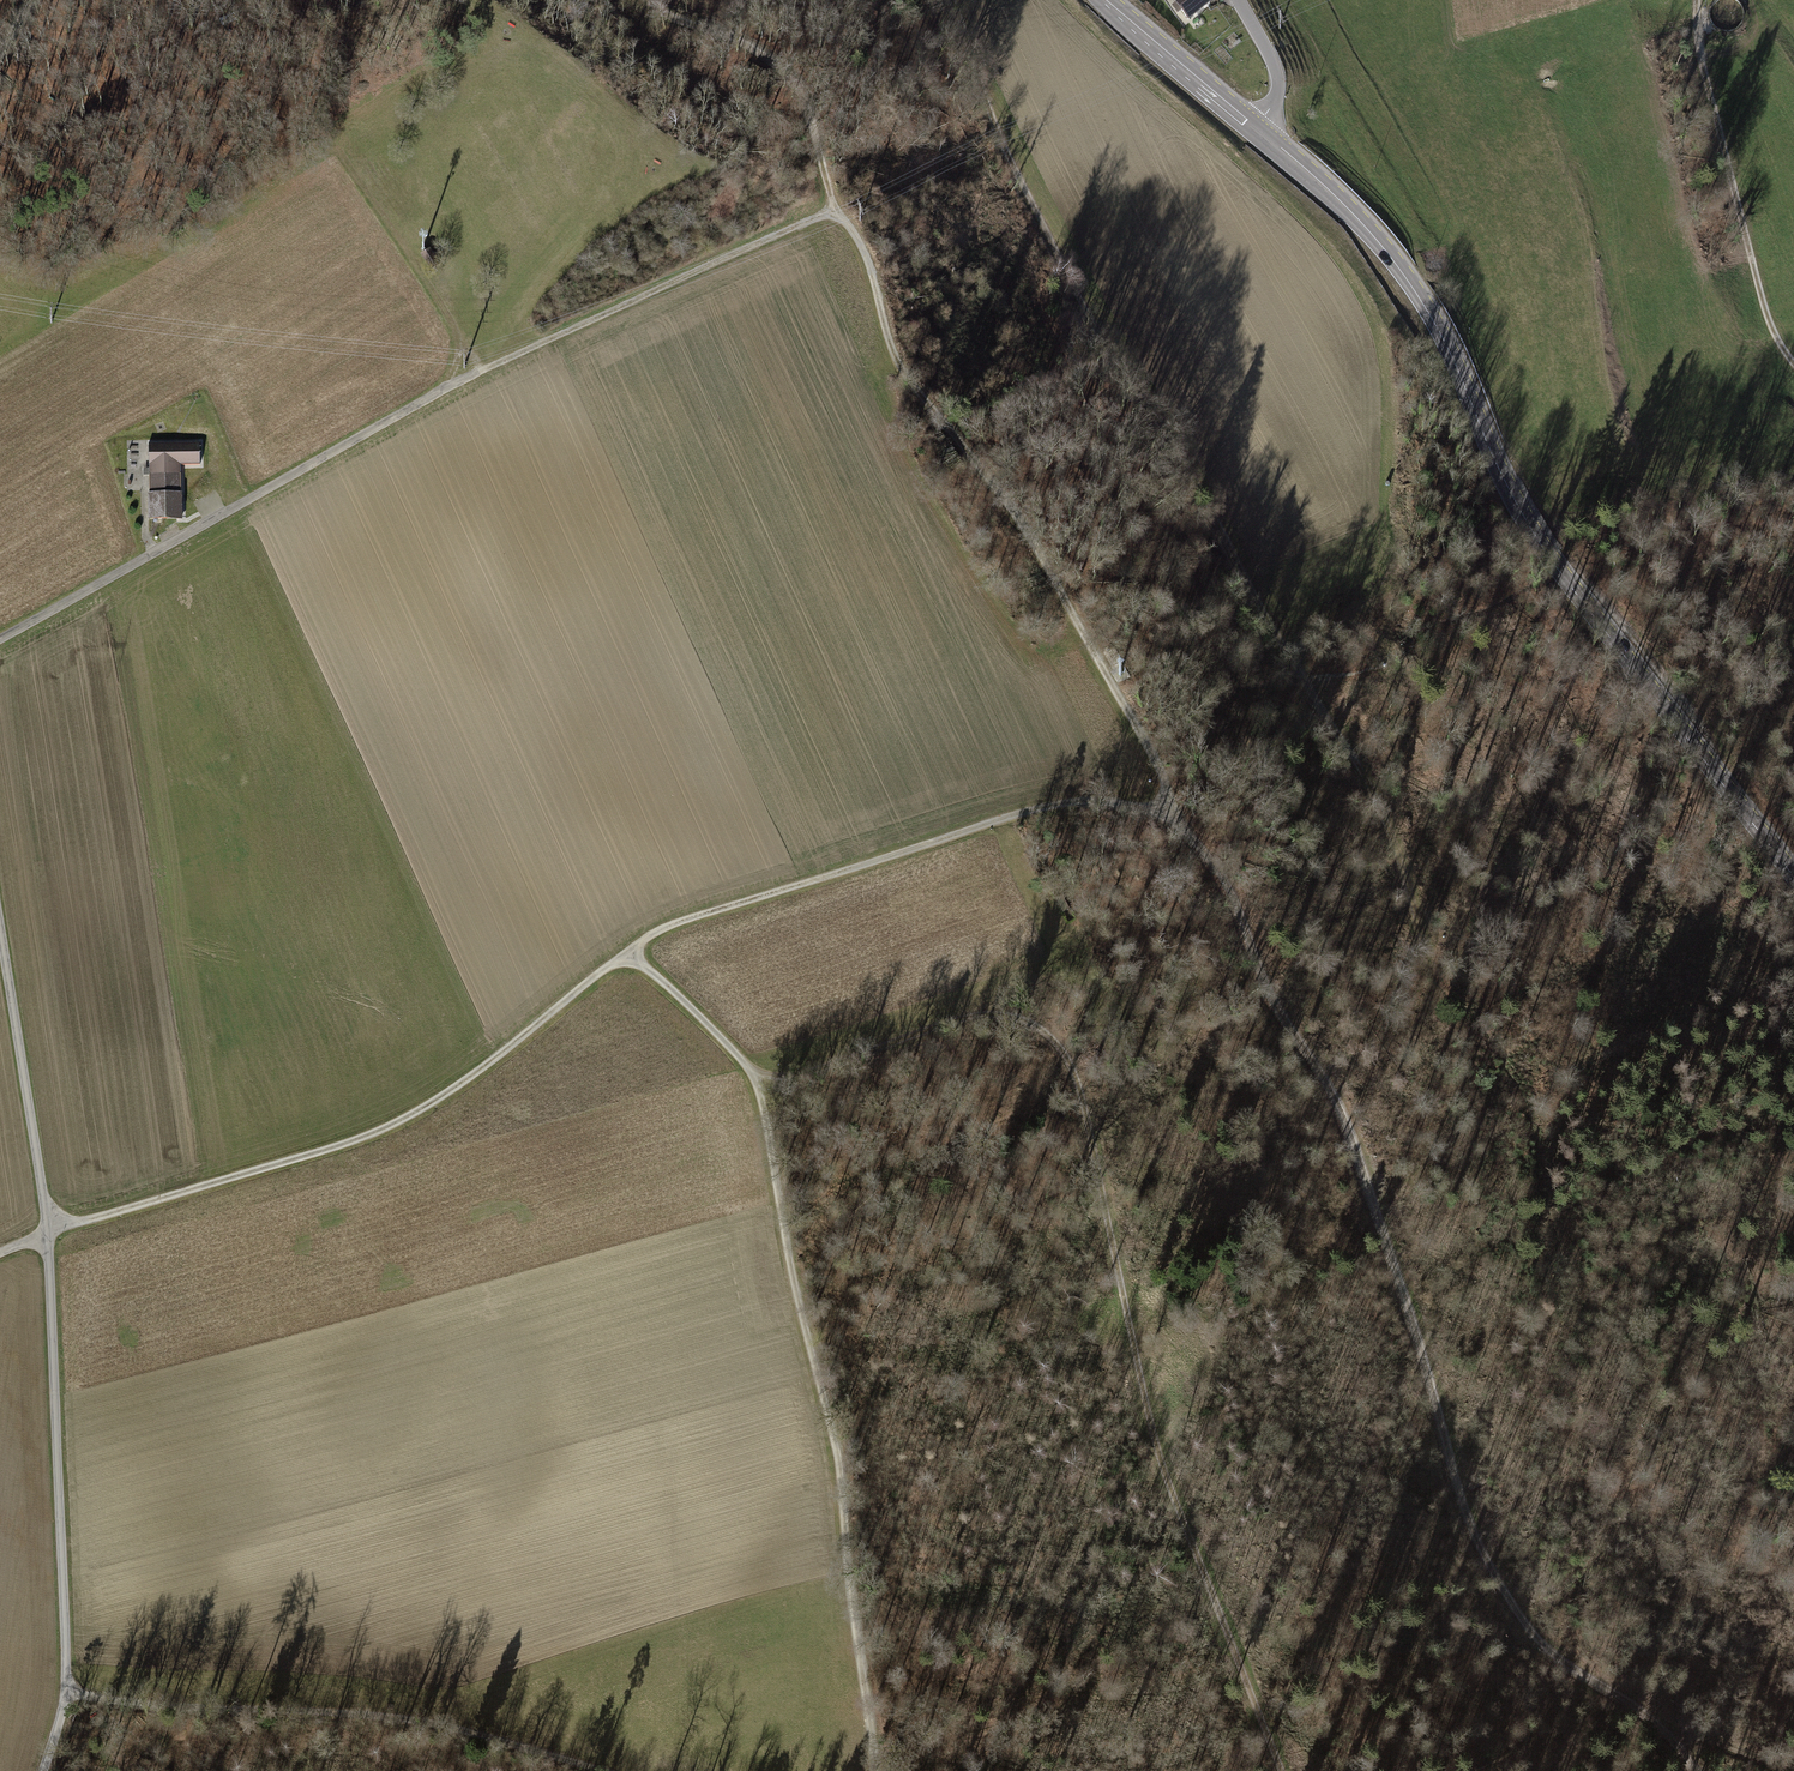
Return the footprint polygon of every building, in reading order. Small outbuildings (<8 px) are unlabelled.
[(1189,20),(1213,2),(1212,0),(1175,0),(1189,20)] [(426,250),(417,256),(428,271),(437,265),(426,250)] [(197,443),(144,444),(145,471),(145,521),(178,520),(178,464),(197,464),(197,443)] [(1062,896),(1056,899),(1063,913),(1070,909),(1062,896)]
